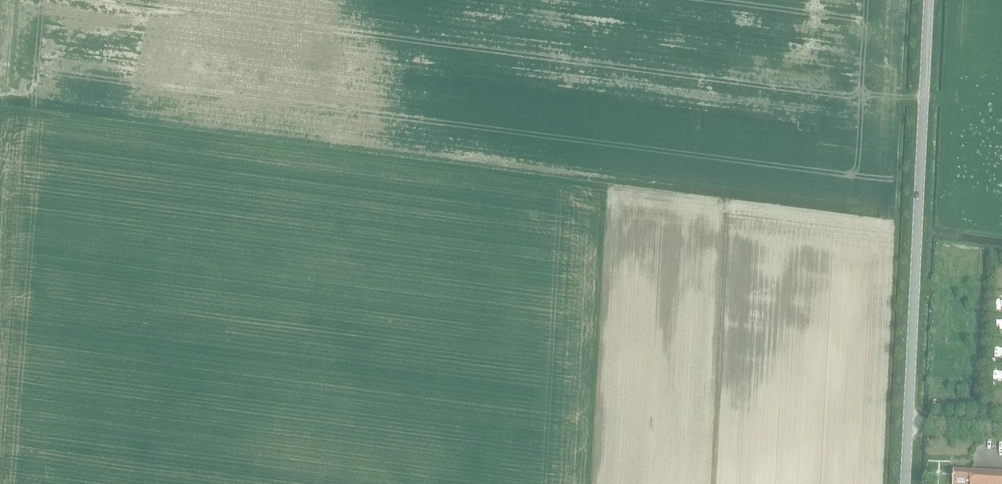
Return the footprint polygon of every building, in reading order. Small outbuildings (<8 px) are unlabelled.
[(954,470),(953,483),(1001,483),(1001,473),(954,470)]
